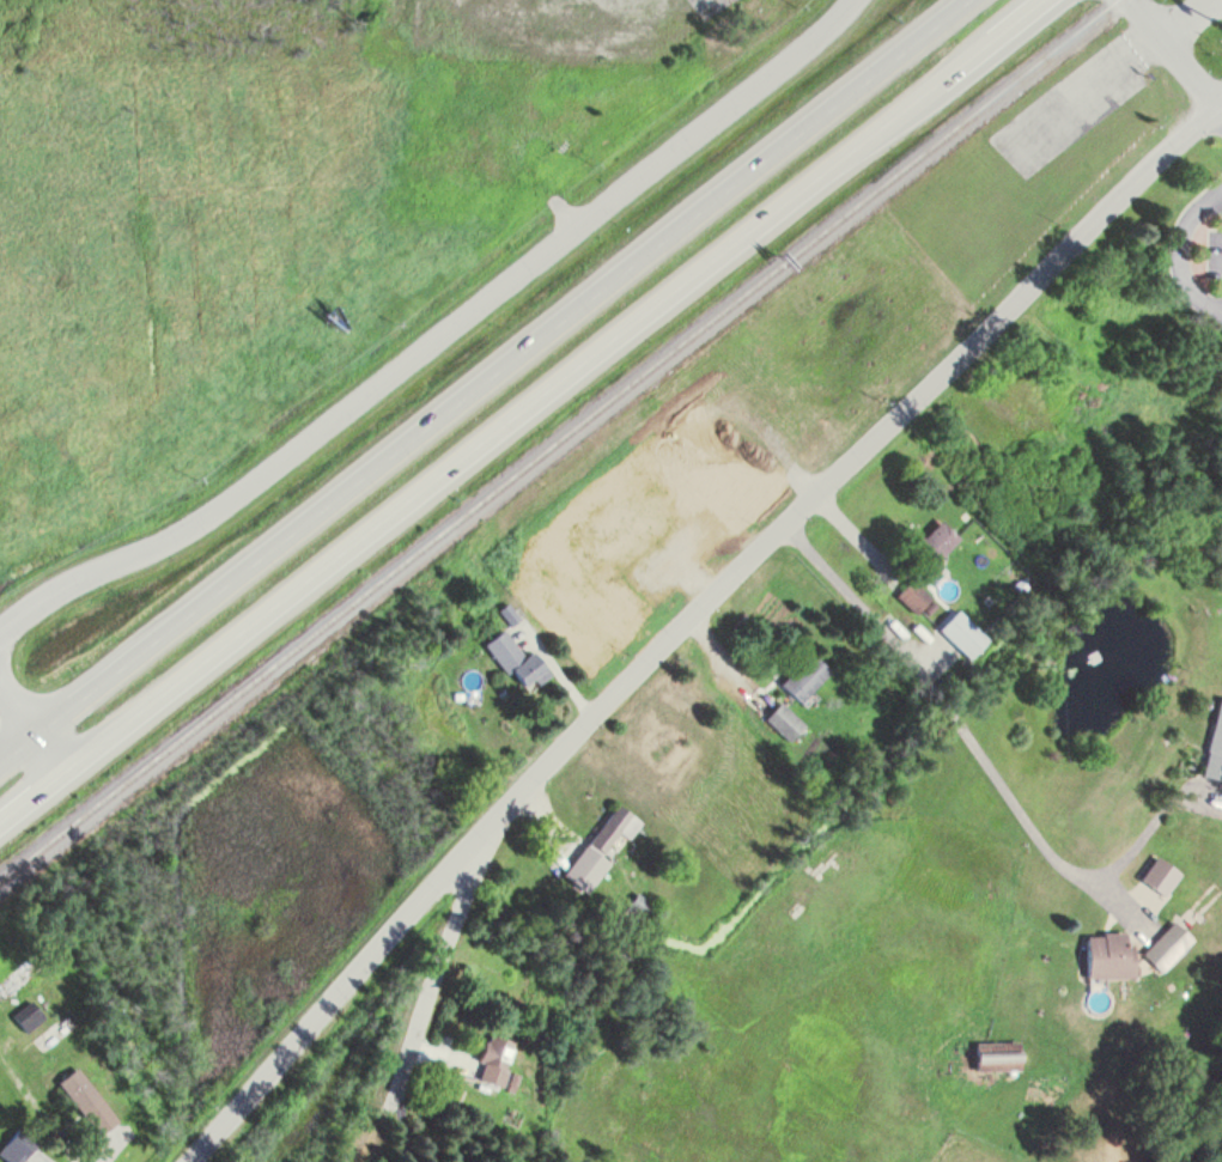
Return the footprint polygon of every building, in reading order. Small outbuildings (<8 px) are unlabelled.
[(913,544),(930,564),(959,539),(942,519),(913,544)] [(915,613),(932,597),(913,578),(897,594),(915,613)] [(968,658),(987,638),(958,608),(938,628),(968,658)] [(487,642),(526,692),(551,673),(533,650),(525,656),(504,628),(487,642)] [(831,670),(811,651),(781,682),(800,701),(831,670)] [(1220,696),(1203,774),(1221,778),(1221,696),(1220,696)] [(790,741),(805,726),(782,702),(766,717),(790,741)] [(639,820),(617,803),(565,871),(587,888),(639,820)] [(651,902),(636,893),(628,905),(643,915),(651,902)] [(1192,939),(1174,921),(1142,953),(1161,971),(1192,939)] [(1087,933),(1087,977),(1132,977),(1132,933),(1087,933)] [(45,1017),(36,1006),(17,1020),(25,1031),(45,1017)] [(515,1043),(488,1033),(472,1077),(499,1086),(515,1043)] [(1020,1042),(976,1042),(976,1070),(1020,1070),(1020,1042)] [(117,1120),(77,1066),(57,1080),(97,1135),(117,1120)] [(9,1161),(21,1161),(36,1144),(16,1128),(0,1149),(0,1155),(9,1161)]
